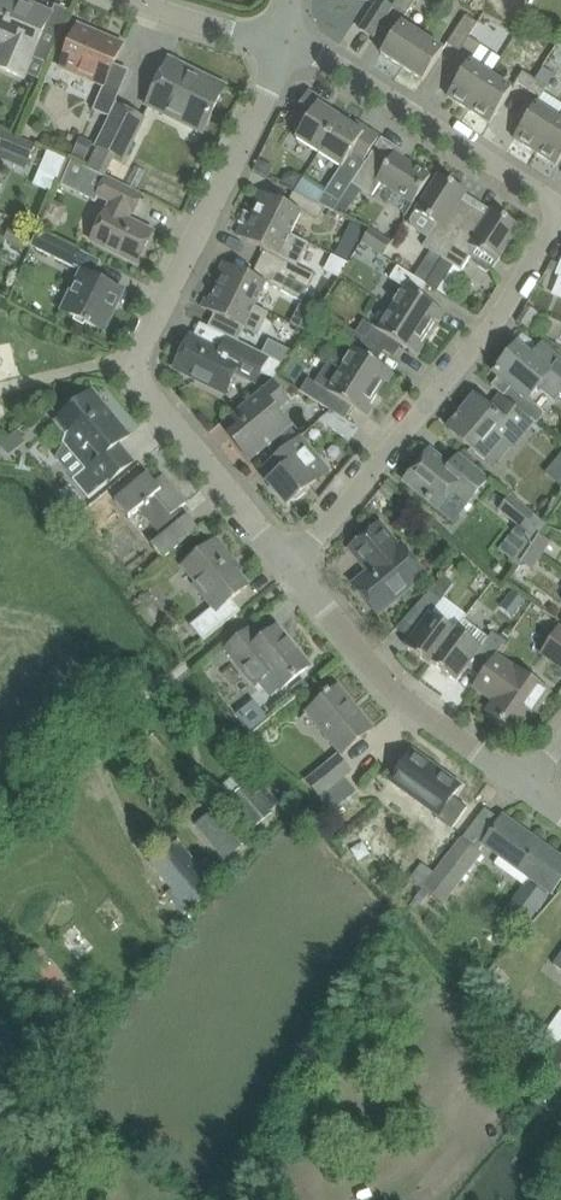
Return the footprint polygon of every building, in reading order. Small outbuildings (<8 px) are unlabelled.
[(2,41),(11,45),(2,68),(25,78),(52,13),(29,3),(27,7),(10,0),(0,0),(0,41),(2,41)] [(388,17),(394,8),(381,0),(378,0),(373,7),(360,28),(375,37),(388,17)] [(394,8),(406,16),(416,0),(399,0),(394,8)] [(460,51),(463,47),(470,36),(479,23),(467,15),(448,43),(460,51)] [(382,53),(403,67),(423,36),(402,22),(382,53)] [(105,86),(114,66),(124,43),(79,24),(70,47),(61,67),(105,86)] [(444,49),(423,36),(403,67),(424,80),(444,49)] [(482,44),(470,36),(463,47),(475,55),(482,44)] [(448,96),(469,109),(492,75),(470,61),(448,96)] [(147,105),(183,122),(186,116),(206,126),(226,86),(204,75),(201,82),(167,65),(147,105)] [(517,82),(529,89),(536,79),(524,71),(517,82)] [(491,123),(504,103),(513,88),(492,75),(469,109),(491,123)] [(514,138),(536,152),(558,117),(560,112),(560,102),(544,92),(548,87),(536,79),(529,89),(541,97),(537,103),(527,118),(514,138)] [(104,89),(95,110),(110,116),(119,96),(104,89)] [(297,138),(320,153),(342,118),(330,111),(333,106),(309,91),(293,117),(305,125),(297,138)] [(106,176),(117,155),(124,158),(144,118),(118,106),(88,167),(106,176)] [(558,117),(536,152),(557,166),(560,160),(560,119),(558,117)] [(364,161),(367,156),(380,136),(357,121),(353,126),(342,118),(320,153),(341,166),(318,203),(326,207),(335,212),(336,209),(343,197),(353,182),(356,178),(366,162),(364,161)] [(29,163),(37,145),(0,129),(0,150),(29,163)] [(85,161),(94,143),(82,137),(74,156),(85,161)] [(366,162),(356,178),(353,182),(362,189),(372,196),(381,183),(412,203),(430,176),(396,153),(399,148),(382,137),(366,162)] [(50,151),(43,168),(61,175),(68,158),(50,151)] [(96,200),(99,195),(113,202),(109,209),(108,209),(92,241),(138,263),(154,232),(128,219),(131,211),(134,213),(142,196),(107,179),(108,178),(72,160),(63,184),(96,200)] [(415,276),(427,284),(475,208),(463,199),(467,192),(439,174),(411,219),(412,227),(428,238),(424,246),(431,250),(415,276)] [(291,234),(303,211),(319,220),(326,207),(318,203),(294,191),(287,204),(260,190),(255,199),(259,201),(253,215),(291,234)] [(352,203),(343,197),(336,209),(345,215),(352,203)] [(427,284),(426,284),(438,291),(454,265),(462,270),(476,249),(482,253),(477,261),(478,266),(488,272),(492,270),(497,263),(521,226),(493,208),(488,216),(475,208),(427,284)] [(287,260),(280,273),(309,287),(315,275),(297,265),(309,243),(291,234),(253,215),(246,228),(242,226),(238,235),(287,260)] [(18,227),(11,225),(5,240),(23,248),(24,245),(30,248),(34,237),(28,234),(30,230),(19,225),(18,227)] [(384,255),(392,243),(371,229),(363,242),(384,255)] [(80,250),(40,230),(32,246),(72,266),(80,250)] [(256,306),(256,305),(267,283),(224,262),(220,271),(224,273),(217,286),(256,306)] [(405,288),(392,309),(429,332),(437,319),(440,321),(446,312),(419,296),(426,284),(427,284),(415,276),(398,266),(390,278),(405,288)] [(63,310),(83,320),(104,331),(124,291),(83,270),(63,310)] [(274,286),(284,291),(302,300),(309,287),(280,273),(274,286)] [(202,307),(215,314),(209,326),(229,336),(238,341),(244,328),(258,335),(269,313),(256,305),(256,306),(217,286),(210,300),(206,298),(202,307)] [(421,344),(429,332),(392,309),(379,330),(419,355),(424,346),(421,344)] [(364,320),(356,332),(366,339),(374,326),(364,320)] [(358,334),(348,327),(340,340),(350,346),(358,334)] [(256,385),(262,372),(274,379),(279,371),(284,364),(270,357),(238,341),(229,336),(222,351),(192,336),(175,369),(226,394),(236,375),(256,385)] [(551,352),(543,345),(532,357),(518,345),(495,372),(528,399),(540,385),(556,398),(560,392),(560,359),(552,352),(551,352)] [(395,374),(375,361),(355,349),(342,369),(342,370),(378,393),(386,381),(389,383),(395,374)] [(371,405),(378,393),(328,362),(316,383),(309,378),(301,391),(332,410),(346,419),(353,407),(368,416),(374,407),(371,405)] [(273,381),(243,406),(232,415),(241,426),(230,435),(251,460),(267,446),(275,440),(291,427),(278,411),(289,401),(273,381)] [(92,392),(74,407),(57,421),(68,434),(64,444),(86,470),(74,480),(89,499),(134,462),(119,444),(130,435),(116,419),(115,419),(115,420),(111,418),(108,415),(107,410),(92,392)] [(475,396),(449,428),(485,458),(503,437),(513,446),(533,422),(520,411),(501,396),(491,409),(475,396)] [(332,410),(320,422),(351,441),(359,428),(346,419),(332,410)] [(316,478),(327,469),(301,437),(284,451),(276,457),(265,467),(274,478),(269,482),(290,507),(295,502),(299,502),(308,494),(308,490),(318,481),(316,478)] [(284,451),(275,440),(267,446),(276,457),(284,451)] [(431,450),(406,481),(439,509),(454,521),(468,504),(489,479),(460,455),(451,467),(431,450)] [(552,464),(560,472),(560,454),(552,464)] [(163,558),(200,528),(188,515),(186,516),(180,509),(187,503),(164,476),(156,483),(148,474),(116,501),(130,518),(140,510),(162,536),(152,545),(163,558)] [(511,494),(499,510),(523,530),(536,514),(511,494)] [(396,544),(390,537),(374,520),(344,547),(345,548),(351,542),(370,563),(349,582),(380,615),(425,573),(398,543),(396,544)] [(540,535),(531,548),(542,556),(551,543),(540,535)] [(217,540),(203,551),(199,549),(191,556),(193,561),(186,566),(209,593),(206,595),(215,606),(191,625),(204,641),(242,610),(232,599),(248,586),(228,561),(232,558),(217,540)] [(523,561),(534,569),(542,556),(531,548),(523,561)] [(431,665),(458,629),(457,628),(455,630),(432,613),(454,584),(444,576),(403,621),(416,632),(406,646),(431,665)] [(111,603),(119,617),(137,607),(129,593),(111,603)] [(458,629),(431,665),(433,663),(457,681),(468,667),(481,677),(506,641),(493,631),(489,637),(465,619),(458,629)] [(282,689),(291,682),(309,666),(277,628),(262,641),(251,628),(227,649),(257,686),(270,674),(282,689)] [(547,656),(560,666),(560,636),(547,656)] [(497,656),(490,667),(476,687),(490,697),(493,693),(499,697),(489,712),(517,732),(529,713),(533,716),(550,691),(530,678),(516,668),(515,669),(497,656)] [(343,753),(354,744),(373,729),(338,686),(331,693),(329,691),(326,694),(327,696),(308,711),(343,753)] [(266,719),(253,703),(238,716),(251,731),(266,719)] [(218,736),(208,744),(213,750),(223,742),(218,736)] [(452,829),(468,807),(453,796),(462,785),(414,750),(391,781),(438,816),(436,818),(452,829)] [(339,756),(308,781),(321,797),(344,778),(351,771),(339,756)] [(344,778),(321,797),(332,810),(355,791),(344,778)] [(246,783),(230,797),(256,828),(279,804),(265,788),(256,795),(246,783)] [(242,845),(230,830),(214,811),(197,825),(225,859),(242,845)] [(557,888),(560,884),(560,882),(560,857),(504,816),(490,835),(485,842),(552,894),(557,888)] [(434,873),(424,885),(445,902),(483,854),(462,837),(443,861),(434,872),(434,873)] [(163,853),(178,872),(193,892),(217,873),(208,861),(201,866),(180,840),(163,853)] [(422,863),(412,876),(424,885),(434,873),(422,863)] [(549,897),(527,881),(509,907),(531,922),(549,897)] [(18,965),(41,993),(59,977),(37,950),(18,965)] [(547,1034),(558,1044),(560,1040),(560,1015),(547,1034)] [(549,1060),(560,1069),(560,1044),(549,1060)]
